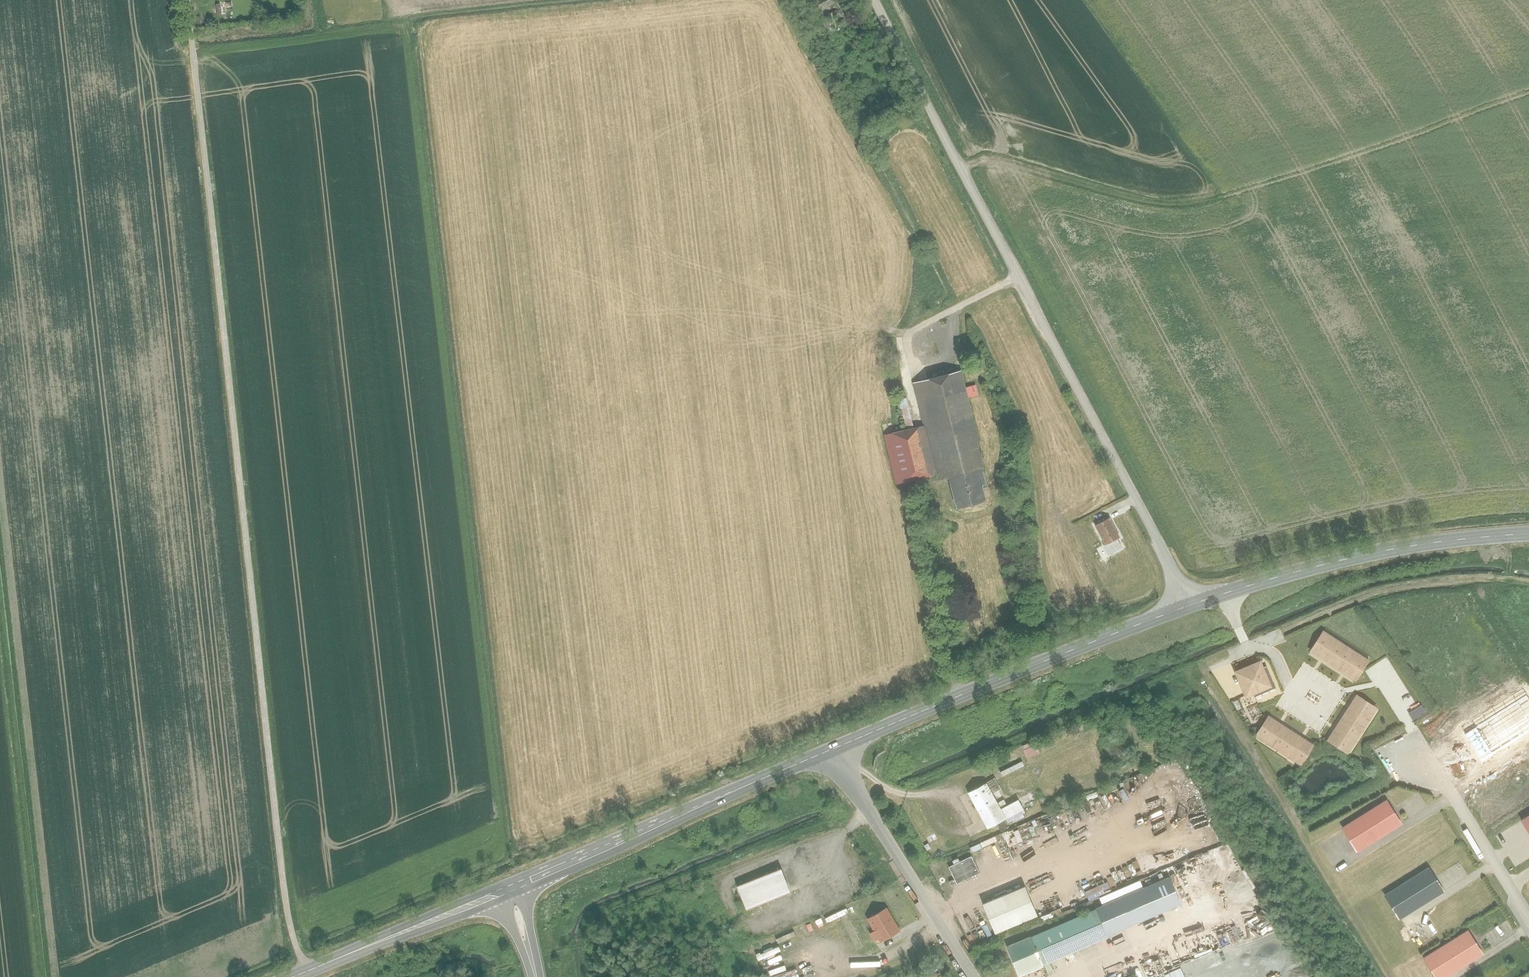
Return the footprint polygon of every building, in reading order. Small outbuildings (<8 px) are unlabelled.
[(953,474),(959,499),(992,493),(965,364),(913,378),(922,421),(884,433),(894,483),(935,472),(937,480),(953,474)] [(905,420),(906,419),(907,424),(913,422),(907,397),(900,398),(905,420)] [(1098,522),(1109,543),(1123,536),(1110,515),(1098,522)] [(1310,647),(1355,678),(1370,656),(1324,627),(1310,647)] [(1233,669),(1245,693),(1272,682),(1260,656),(1233,669)] [(1354,692),(1325,738),(1348,752),(1379,707),(1354,692)] [(1413,718),(1427,713),(1424,705),(1410,710),(1413,718)] [(1252,735),(1299,765),(1315,741),(1267,711),(1252,735)] [(1023,744),(1028,757),(1038,753),(1033,740),(1023,744)] [(1004,775),(1025,765),(1023,760),(1001,770),(1004,775)] [(970,791),(988,828),(1025,809),(1020,799),(1002,808),(994,792),(1001,788),(996,780),(989,783),(988,782),(970,791)] [(1342,825),(1358,851),(1404,822),(1387,798),(1342,825)] [(1521,816),(1528,830),(1528,811),(1521,816)] [(1004,831),(1010,845),(1033,835),(1027,821),(1004,831)] [(949,862),(956,882),(980,873),(973,854),(960,859),(949,862)] [(1428,865),(1383,893),(1399,918),(1445,889),(1428,865)] [(781,867),(736,885),(745,908),(790,891),(781,867)] [(862,868),(850,871),(855,889),(866,886),(862,868)] [(1170,874),(1096,905),(1107,931),(1180,901),(1170,874)] [(1023,883),(981,900),(993,929),(1035,912),(1023,883)] [(866,916),(880,942),(900,931),(886,905),(866,916)] [(1006,944),(1019,974),(1108,935),(1107,931),(1096,905),(1006,944)] [(1420,956),(1433,976),(1443,976),(1485,952),(1467,926),(1420,956)]
